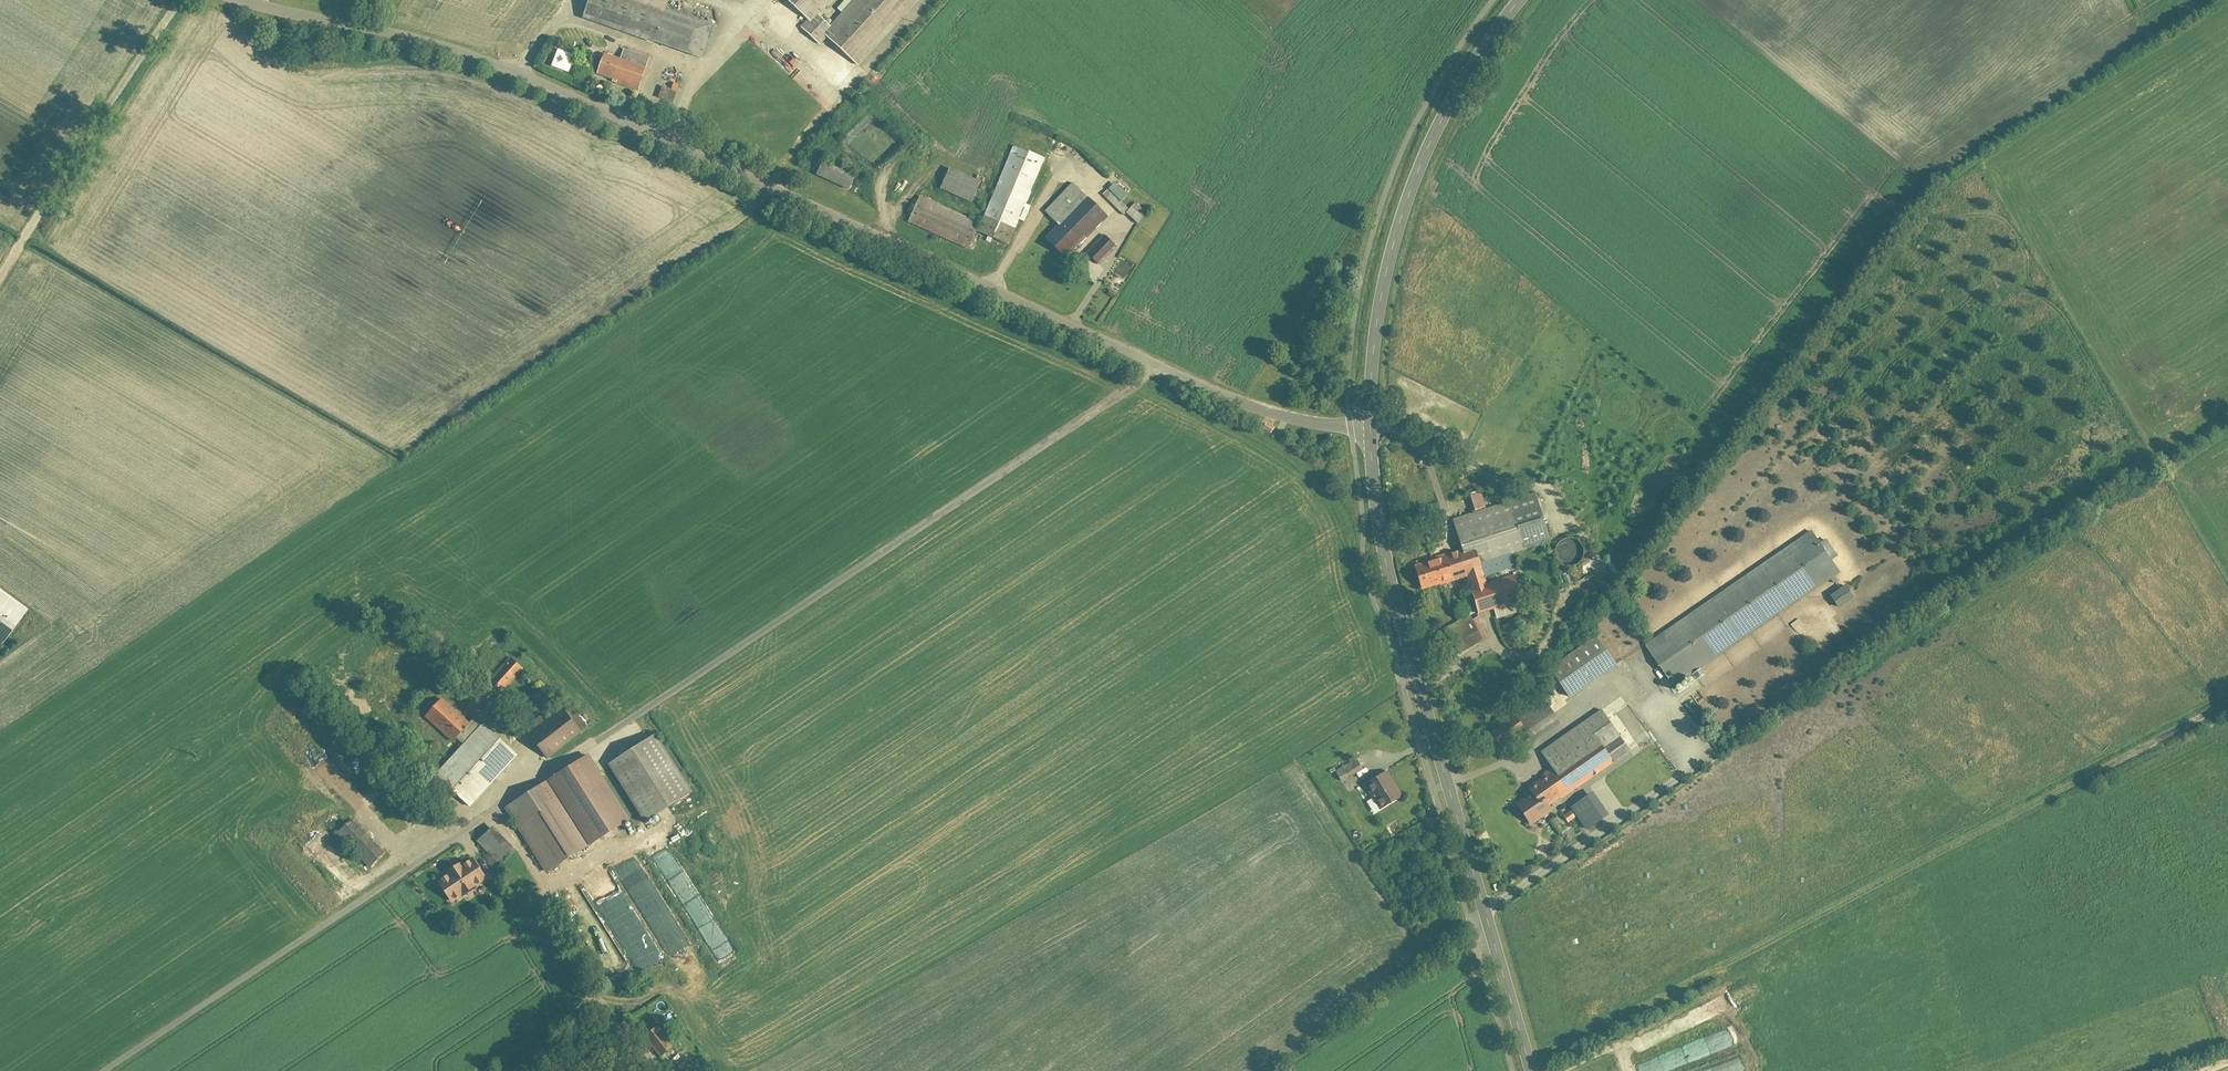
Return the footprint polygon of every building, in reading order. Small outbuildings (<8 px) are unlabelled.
[(586,19),(704,58),(716,21),(671,6),(673,0),(593,0),(586,19)] [(810,23),(804,31),(819,45),(827,36),(860,68),(923,0),(861,0),(834,29),(820,16),(834,0),(785,0),(810,23)] [(647,61),(622,51),(619,61),(605,56),(598,74),(637,88),(647,61)] [(677,94),(663,86),(658,96),(671,104),(677,94)] [(1040,159),(1011,148),(981,223),(914,196),(903,225),(968,250),(976,231),(1007,243),(1040,159)] [(824,161),(818,174),(850,190),(861,170),(848,163),(843,171),(824,161)] [(946,168),(940,185),(972,198),(979,181),(946,168)] [(1102,217),(1070,188),(1046,215),(1056,223),(1040,242),(1063,262),(1102,217)] [(1125,205),(1110,191),(1104,196),(1122,213),(1127,207),(1140,218),(1146,211),(1131,198),(1125,205)] [(1113,247),(1102,236),(1084,253),(1095,265),(1113,247)] [(1522,599),(1514,576),(1492,583),(1490,576),(1518,567),(1514,555),(1553,542),(1537,493),(1492,508),(1487,491),(1468,497),(1473,513),(1454,519),(1465,551),(1423,565),(1425,572),(1431,590),(1467,579),(1478,613),(1522,599)] [(1814,530),(1651,645),(1679,683),(1842,571),(1814,530)] [(1585,562),(1586,558),(1585,554),(1584,551),(1582,549),(1579,546),(1576,545),(1573,545),(1571,545),(1568,546),(1564,549),(1562,553),(1561,555),(1561,558),(1561,561),(1562,564),(1563,566),(1565,568),(1569,570),(1571,571),(1574,571),(1579,570),(1582,567),(1584,565),(1585,562)] [(1835,597),(1843,609),(1860,597),(1852,585),(1835,597)] [(2,645),(27,610),(0,590),(0,643),(2,645)] [(1471,622),(1448,632),(1458,653),(1480,642),(1471,622)] [(1549,672),(1566,697),(1616,665),(1599,639),(1549,672)] [(512,651),(474,693),(496,712),(534,670),(512,651)] [(1521,716),(1536,740),(1563,724),(1548,700),(1521,716)] [(434,705),(417,723),(456,758),(440,776),(473,806),(519,755),(485,726),(474,739),(434,705)] [(1542,751),(1558,775),(1537,788),(1541,795),(1519,809),(1531,827),(1556,810),(1553,805),(1633,754),(1605,711),(1542,751)] [(565,713),(532,739),(546,758),(580,732),(565,713)] [(1493,731),(1502,746),(1527,731),(1518,716),(1493,731)] [(664,736),(614,766),(647,822),(698,792),(664,736)] [(595,756),(508,811),(546,870),(633,815),(595,756)] [(1337,771),(1343,781),(1364,769),(1357,759),(1337,771)] [(1392,773),(1370,787),(1385,810),(1407,797),(1392,773)] [(1592,792),(1570,808),(1585,829),(1607,813),(1592,792)] [(357,820),(339,837),(366,867),(384,851),(357,820)] [(492,830),(478,843),(500,866),(514,853),(492,830)] [(440,882),(454,904),(492,881),(478,858),(440,882)] [(659,1031),(646,1041),(661,1061),(674,1050),(659,1031)]
